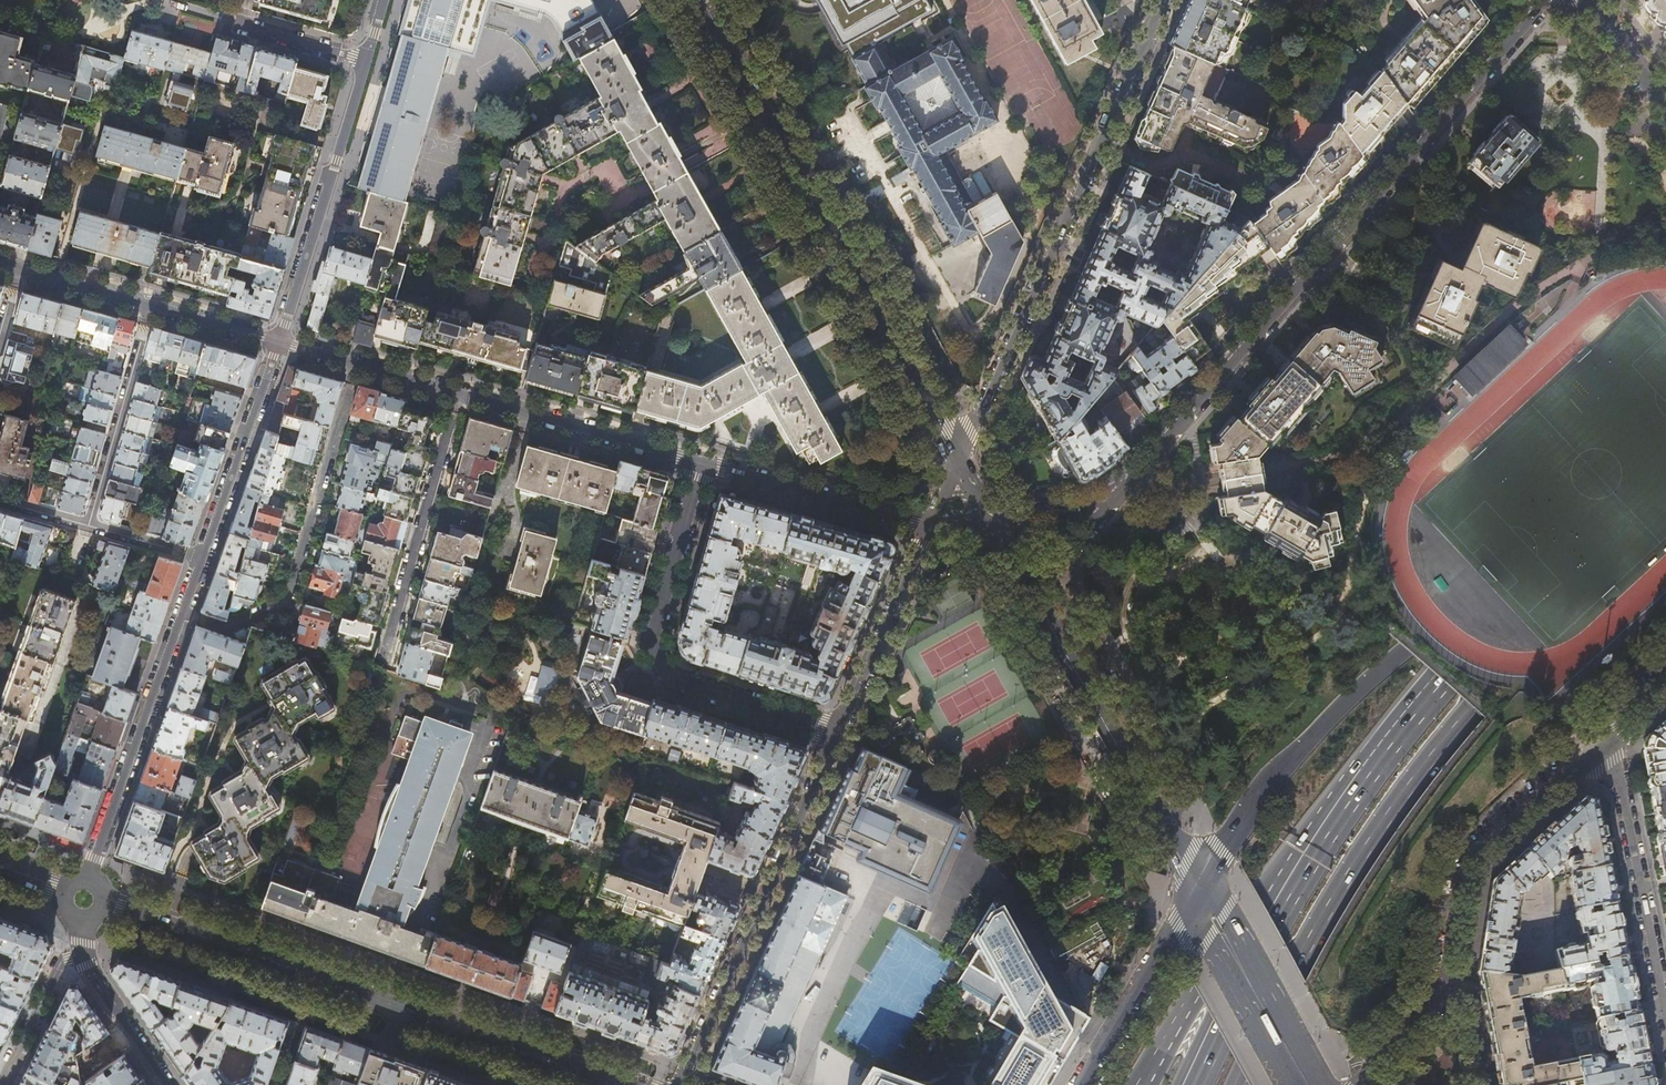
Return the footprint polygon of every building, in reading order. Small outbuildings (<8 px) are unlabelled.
[(328,21),(331,10),(334,0),(256,0),(292,11),(328,21)] [(470,36),(482,0),(416,0),(411,18),(405,40),(389,92),(361,188),(366,190),(402,200),(445,47),(465,53),(470,36)] [(531,13),(538,15),(542,16),(544,18),(547,20),(550,21),(552,23),(554,26),(556,27),(556,28),(574,60),(579,58),(612,39),(593,1),(592,0),(490,0),(531,13)] [(875,45),(937,10),(931,0),(819,0),(827,14),(846,51),(866,87),(870,95),(877,107),(879,106),(889,125),(900,144),(898,146),(910,166),(892,177),(894,180),(896,185),(908,178),(906,174),(914,169),(943,222),(941,223),(953,246),(979,231),(981,236),(1010,219),(1000,201),(996,193),(974,204),(944,147),(997,117),(986,97),(984,98),(962,60),(964,59),(952,37),(891,70),(890,67),(887,69),(875,45)] [(1065,64),(1095,47),(1090,39),(1097,35),(1078,0),(1030,0),(1065,64)] [(1169,42),(1173,44),(1213,62),(1227,68),(1240,39),(1253,10),(1241,5),(1230,0),(1188,0),(1181,17),(1169,42)] [(1406,101),(1409,105),(1483,19),(1473,6),(1469,0),(1413,0),(1426,17),(1386,63),(1387,66),(1382,69),(1382,70),(1406,101)] [(1643,1),(1643,4),(1648,12),(1653,12),(1653,18),(1657,23),(1662,23),(1662,30),(1665,30),(1665,0),(1643,0),(1643,1)] [(0,22),(0,83),(8,85),(9,83),(29,89),(44,34),(0,22)] [(173,42),(133,30),(125,58),(165,69),(165,68),(173,42)] [(85,46),(44,34),(29,89),(69,100),(75,80),(85,46)] [(217,36),(213,53),(205,80),(214,83),(218,69),(234,73),(243,43),(242,43),(239,51),(230,48),(233,40),(217,36)] [(484,235),(473,274),(511,284),(543,173),(619,131),(653,191),(687,172),(679,159),(672,145),(666,135),(659,123),(657,124),(638,90),(641,89),(612,39),(579,58),(600,96),(510,146),(507,158),(505,157),(503,158),(501,159),(501,161),(500,163),(501,165),(503,166),(504,167),(487,226),(485,226),(484,227),(483,227),(482,229),(481,231),(482,232),(483,234),(484,235)] [(190,47),(173,42),(165,68),(182,73),(186,62),(196,65),(193,76),(205,80),(213,53),(196,48),(190,47)] [(243,43),(234,73),(242,75),(238,89),(245,91),(257,47),(243,43)] [(1213,62),(1173,44),(1173,45),(1175,46),(1161,77),(1149,104),(1144,115),(1145,121),(1143,124),(1141,129),(1138,135),(1135,141),(1139,148),(1143,149),(1143,151),(1156,153),(1158,146),(1166,150),(1170,149),(1183,120),(1188,119),(1197,123),(1198,127),(1241,146),(1249,145),(1253,138),(1258,141),(1263,139),(1267,128),(1255,122),(1253,118),(1233,109),(1228,110),(1213,103),(1198,97),(1213,62)] [(125,58),(85,46),(75,80),(88,84),(94,66),(108,70),(107,73),(120,77),(125,58)] [(276,100),(285,103),(288,93),(295,69),(298,59),(257,47),(245,91),(258,95),(259,91),(256,90),(261,75),(281,81),(276,100)] [(295,69),(288,93),(309,99),(301,124),(317,129),(320,118),(327,96),(321,94),(322,88),(325,79),(295,69)] [(1339,123),(1361,153),(1370,143),(1406,101),(1382,70),(1361,95),(1355,90),(1345,102),(1342,119),(1339,123)] [(186,87),(202,91),(205,80),(193,76),(189,75),(186,87)] [(9,106),(3,104),(3,106),(0,105),(0,140),(9,106)] [(55,149),(63,124),(23,112),(15,138),(55,149)] [(1510,114),(1468,163),(1496,187),(1537,138),(1510,114)] [(1271,209),(1251,223),(1277,259),(1278,260),(1280,259),(1283,252),(1295,244),(1294,239),(1301,234),(1303,230),(1305,229),(1307,223),(1319,214),(1319,210),(1321,208),(1328,203),(1330,197),(1338,192),(1338,187),(1344,183),(1345,178),(1349,176),(1352,168),(1365,159),(1361,153),(1339,123),(1337,121),(1330,136),(1319,145),(1318,150),(1310,157),(1308,164),(1305,165),(1301,171),(1298,172),(1296,178),(1282,189),(1284,191),(1269,202),(1269,206),(1271,209)] [(106,125),(97,155),(177,179),(186,148),(163,141),(165,134),(164,133),(147,129),(145,136),(133,133),(106,125)] [(135,125),(133,133),(145,136),(147,129),(135,125)] [(272,232),(287,236),(295,211),(306,173),(308,167),(309,167),(315,146),(275,134),(271,150),(274,151),(256,210),(254,210),(250,225),(262,228),(272,232)] [(186,148),(177,179),(196,184),(195,189),(218,196),(233,144),(209,137),(204,153),(186,148)] [(64,170),(69,153),(56,149),(50,165),(64,170)] [(1,186),(42,197),(50,166),(10,155),(1,186)] [(1058,321),(1053,330),(1054,332),(1042,359),(1033,354),(1029,355),(1025,365),(1020,376),(1031,395),(1030,397),(1035,406),(1038,407),(1046,422),(1045,424),(1050,432),(1052,433),(1056,440),(1063,432),(1069,425),(1092,398),(1117,370),(1117,369),(1103,363),(1105,359),(1105,357),(1105,356),(1105,355),(1105,354),(1104,353),(1103,353),(1101,352),(1116,319),(1118,320),(1119,320),(1120,320),(1121,320),(1122,319),(1123,318),(1125,313),(1154,326),(1160,319),(1247,219),(1227,210),(1169,184),(1166,191),(1160,189),(1155,199),(1140,192),(1148,174),(1129,166),(1119,188),(1117,193),(1115,194),(1113,198),(1110,203),(1111,205),(1107,215),(1104,216),(1101,225),(1102,227),(1100,231),(1090,253),(1086,251),(1076,271),(1081,273),(1070,298),(1068,299),(1063,308),(1064,311),(1060,320),(1058,321)] [(695,186),(687,172),(653,191),(658,199),(582,242),(576,247),(595,261),(600,255),(665,218),(683,250),(719,230),(695,186)] [(1172,177),(1169,184),(1227,210),(1234,194),(1199,179),(1195,179),(1178,172),(1174,172),(1172,177)] [(859,196),(864,205),(884,193),(880,184),(859,196)] [(380,229),(376,243),(394,249),(407,201),(402,200),(366,190),(366,192),(368,193),(363,211),(360,223),(380,229)] [(27,248),(36,216),(24,212),(26,208),(9,203),(8,208),(0,206),(0,241),(7,243),(27,248)] [(81,211),(72,241),(84,245),(107,251),(133,259),(152,264),(161,234),(81,211)] [(454,215),(441,211),(427,258),(441,262),(454,215)] [(35,251),(51,255),(61,221),(37,214),(36,216),(27,248),(35,251)] [(1247,219),(1160,319),(1171,333),(1186,354),(1188,356),(1191,361),(1200,354),(1198,352),(1207,345),(1187,319),(1197,311),(1194,307),(1217,291),(1215,288),(1229,278),(1228,277),(1245,266),(1256,258),(1255,256),(1256,256),(1258,257),(1260,258),(1262,259),(1268,268),(1277,259),(1251,223),(1248,219),(1247,219)] [(1010,220),(982,237),(991,254),(974,291),(980,294),(978,298),(994,305),(1022,242),(1010,220)] [(1534,245),(1482,222),(1477,235),(1475,234),(1458,271),(1441,264),(1434,281),(1433,280),(1413,325),(1425,330),(1424,332),(1451,344),(1479,280),(1512,294),(1534,245)] [(241,256),(284,269),(294,238),(287,236),(272,232),(267,247),(265,257),(254,253),(257,244),(258,241),(262,228),(250,225),(241,255),(241,256)] [(729,247),(719,230),(683,250),(692,266),(640,295),(652,304),(671,294),(673,296),(680,292),(678,290),(698,279),(705,290),(741,269),(729,247)] [(152,264),(150,272),(189,283),(230,295),(235,278),(238,268),(241,256),(241,255),(205,245),(206,243),(197,241),(196,242),(161,232),(161,234),(152,264)] [(593,289),(606,293),(611,273),(595,261),(576,247),(566,240),(558,265),(570,268),(568,275),(594,283),(593,289)] [(325,260),(323,260),(318,273),(313,290),(317,292),(314,301),(313,301),(311,303),(311,306),(312,308),(306,328),(318,331),(335,274),(348,278),(366,284),(366,286),(385,292),(395,260),(398,250),(394,249),(376,243),(372,258),(330,245),(325,260)] [(267,247),(257,244),(254,253),(265,257),(267,247)] [(255,285),(277,292),(284,269),(241,256),(238,268),(258,274),(256,278),(255,278),(254,278),(252,281),(253,283),(253,284),(255,285)] [(405,263),(395,260),(385,292),(376,325),(373,335),(374,335),(398,342),(417,347),(419,341),(425,318),(428,308),(395,298),(405,263)] [(758,299),(741,269),(705,290),(745,362),(743,363),(742,363),(701,386),(647,370),(635,409),(646,412),(647,413),(669,419),(689,424),(696,426),(697,427),(698,427),(700,427),(701,426),(702,426),(704,424),(726,413),(759,395),(759,393),(762,392),(780,425),(796,452),(799,451),(810,445),(818,459),(819,462),(828,458),(837,453),(842,450),(830,429),(823,417),(821,413),(816,405),(810,393),(793,362),(788,353),(785,349),(765,313),(761,306),(758,300),(758,299)] [(230,295),(227,306),(244,311),(269,318),(277,292),(255,285),(252,295),(248,294),(250,289),(244,288),(246,282),(246,281),(235,278),(230,295)] [(598,318),(606,293),(593,289),(555,278),(549,296),(547,304),(598,318)] [(17,322),(55,334),(56,332),(64,302),(50,298),(23,291),(14,323),(15,323),(16,324),(17,322)] [(64,302),(56,332),(75,337),(84,308),(76,306),(64,302)] [(75,337),(74,340),(91,345),(101,313),(91,310),(84,308),(75,337)] [(425,318),(419,341),(451,350),(494,362),(528,372),(534,350),(516,344),(519,334),(485,325),(487,317),(473,313),(470,320),(437,311),(434,321),(425,318)] [(101,313),(91,345),(97,347),(96,352),(106,355),(108,350),(109,350),(113,338),(119,318),(108,315),(101,313)] [(119,318),(113,338),(131,344),(137,323),(127,320),(119,318)] [(373,335),(376,325),(357,319),(350,341),(364,344),(371,347),(374,335),(373,335)] [(1138,345),(1131,354),(1149,379),(1154,375),(1158,381),(1153,385),(1160,395),(1167,389),(1167,388),(1167,387),(1186,373),(1187,374),(1188,374),(1189,374),(1189,373),(1196,368),(1191,361),(1188,356),(1184,359),(1185,361),(1178,366),(1175,362),(1186,354),(1171,333),(1163,339),(1158,332),(1154,326),(1144,337),(1151,344),(1154,348),(1145,355),(1138,345)] [(1220,462),(1222,478),(1259,472),(1257,455),(1277,431),(1280,433),(1303,406),(1300,404),(1331,369),(1336,371),(1344,385),(1351,381),(1356,387),(1366,381),(1364,377),(1369,374),(1364,367),(1370,363),(1371,364),(1379,358),(1372,345),(1374,340),(1348,328),(1345,332),(1331,326),(1320,328),(1317,332),(1314,330),(1272,379),(1269,377),(1247,403),(1249,405),(1233,424),(1230,422),(1221,432),(1224,434),(1217,443),(1212,443),(1215,462),(1220,462)] [(1512,328),(1457,381),(1470,395),(1526,342),(1512,328)] [(9,342),(24,347),(27,336),(12,332),(9,342)] [(55,334),(54,340),(73,346),(74,340),(75,337),(56,332),(55,334)] [(169,332),(159,369),(176,373),(179,361),(186,337),(176,334),(169,332)] [(186,337),(179,361),(199,366),(206,343),(195,340),(186,337)] [(31,349),(24,347),(9,342),(4,362),(0,375),(0,379),(1,380),(10,383),(13,381),(14,377),(22,380),(25,369),(22,368),(25,358),(29,359),(31,349)] [(206,343),(199,366),(197,372),(247,386),(257,357),(231,350),(206,343)] [(551,347),(536,343),(534,350),(528,372),(526,379),(551,386),(577,393),(587,357),(565,351),(565,349),(552,345),(551,347)] [(647,370),(588,354),(587,357),(577,393),(602,400),(604,400),(635,409),(647,370)] [(293,385),(297,368),(289,366),(277,399),(287,403),(291,390),(293,385)] [(337,403),(343,381),(297,368),(293,385),(311,390),(311,389),(314,389),(313,393),(316,394),(318,398),(318,400),(321,401),(319,407),(318,407),(314,422),(330,426),(337,403)] [(98,370),(93,389),(116,395),(121,377),(103,372),(98,370)] [(1092,398),(1096,403),(1104,414),(1115,429),(1126,421),(1140,411),(1147,420),(1152,417),(1148,412),(1132,390),(1127,393),(1121,384),(1125,381),(1117,370),(1092,398)] [(1138,373),(1125,381),(1132,390),(1148,412),(1157,406),(1152,400),(1160,395),(1153,385),(1150,381),(1146,384),(1138,373)] [(154,387),(157,379),(140,374),(137,382),(154,387)] [(162,389),(154,387),(137,382),(133,398),(157,405),(162,389)] [(372,419),(380,392),(368,388),(359,386),(349,419),(356,421),(358,414),(372,419)] [(243,395),(214,387),(210,403),(204,401),(194,398),(189,414),(187,418),(201,423),(204,424),(230,432),(243,395)] [(84,388),(81,400),(89,402),(92,390),(84,388)] [(93,389),(88,403),(112,410),(116,395),(93,389)] [(287,403),(284,414),(294,416),(295,409),(293,408),(298,392),(291,390),(287,403)] [(402,409),(405,399),(389,394),(380,392),(372,419),(370,427),(375,429),(377,421),(394,426),(393,428),(396,429),(397,426),(402,409)] [(1152,400),(1157,406),(1160,404),(1158,402),(1163,399),(1160,395),(1152,400)] [(162,406),(157,405),(133,398),(128,414),(157,422),(162,406)] [(1087,413),(1096,403),(1092,398),(1069,425),(1072,430),(1069,432),(1068,432),(1067,432),(1066,432),(1065,432),(1063,432),(1056,440),(1060,447),(1060,448),(1059,449),(1058,451),(1058,452),(1058,454),(1058,456),(1058,458),(1058,461),(1059,462),(1062,466),(1063,467),(1065,469),(1066,469),(1068,470),(1070,470),(1072,470),(1074,470),(1079,479),(1080,480),(1081,480),(1082,480),(1083,480),(1084,480),(1084,479),(1085,479),(1092,474),(1093,474),(1094,474),(1095,474),(1113,461),(1113,460),(1113,459),(1113,458),(1116,456),(1119,454),(1120,453),(1120,452),(1120,451),(1119,451),(1126,446),(1115,429),(1104,414),(1097,419),(1097,420),(1096,420),(1096,421),(1096,422),(1097,422),(1098,425),(1088,433),(1085,429),(1086,427),(1087,427),(1088,426),(1088,425),(1088,424),(1087,423),(1083,417),(1081,413),(1084,412),(1085,413),(1087,413)] [(287,403),(277,399),(266,430),(279,434),(281,424),(284,414),(287,403)] [(88,403),(81,401),(80,404),(87,407),(84,419),(107,425),(112,410),(88,403)] [(65,410),(55,407),(53,414),(64,417),(65,410)] [(407,441),(422,445),(426,432),(430,417),(420,414),(402,409),(397,426),(410,430),(407,441)] [(8,414),(0,442),(0,470),(8,473),(24,477),(24,478),(25,478),(33,453),(28,451),(29,448),(20,445),(27,419),(8,414)] [(157,422),(128,414),(124,430),(153,438),(157,422)] [(494,460),(502,462),(512,429),(489,423),(470,417),(465,433),(460,450),(489,458),(489,456),(488,455),(489,449),(497,452),(494,460)] [(314,451),(323,453),(326,440),(330,426),(314,422),(304,419),(301,430),(281,424),(279,434),(274,452),(286,456),(310,463),(314,451)] [(204,424),(201,423),(195,439),(224,450),(230,432),(204,424)] [(59,430),(49,427),(47,435),(57,437),(59,430)] [(101,450),(105,434),(82,427),(77,443),(101,450)] [(153,438),(124,430),(119,446),(142,452),(148,454),(153,438)] [(266,430),(247,484),(263,490),(274,452),(279,434),(266,430)] [(346,431),(344,438),(359,442),(361,436),(346,431)] [(181,435),(178,445),(172,461),(170,465),(186,471),(180,490),(206,499),(224,450),(195,439),(181,435)] [(349,450),(346,460),(377,469),(384,471),(385,467),(390,448),(391,445),(377,440),(374,451),(351,444),(349,450)] [(404,452),(424,458),(424,457),(425,457),(427,452),(428,449),(427,448),(427,447),(422,445),(407,441),(404,452)] [(96,466),(101,450),(77,443),(72,459),(96,466)] [(612,489),(617,470),(567,456),(527,445),(516,485),(606,510),(612,489)] [(808,465),(818,459),(810,445),(799,451),(806,462),(808,465)] [(142,452),(119,446),(114,462),(137,469),(142,452)] [(385,467),(418,476),(421,467),(424,458),(404,452),(390,448),(385,467)] [(454,472),(477,479),(482,481),(486,469),(499,473),(502,462),(494,460),(489,458),(460,450),(457,462),(454,472)] [(262,492),(270,495),(272,489),(275,489),(277,480),(279,480),(280,480),(282,480),(284,476),(285,471),(282,470),(286,456),(274,452),(263,490),(262,492)] [(91,482),(96,466),(72,459),(71,465),(53,460),(50,470),(68,475),(91,482)] [(342,485),(370,493),(375,475),(370,474),(371,470),(376,472),(377,469),(346,460),(343,472),(340,484),(342,485)] [(632,463),(620,460),(617,470),(612,489),(626,493),(627,489),(632,491),(640,494),(632,521),(658,528),(671,480),(669,474),(658,471),(632,463)] [(137,469),(114,462),(110,478),(133,485),(139,486),(143,470),(137,469)] [(390,491),(413,497),(416,486),(418,476),(385,467),(384,471),(382,477),(390,479),(391,476),(392,479),(390,487),(391,489),(390,491)] [(166,477),(168,471),(160,469),(159,472),(161,473),(160,475),(166,477)] [(448,494),(490,506),(493,495),(476,490),(478,483),(476,481),(477,479),(454,472),(450,485),(448,494)] [(1259,472),(1222,478),(1225,495),(1220,496),(1223,512),(1229,511),(1233,514),(1231,517),(1240,522),(1242,519),(1275,538),(1273,541),(1292,552),(1294,548),(1309,557),(1311,563),(1322,561),(1322,555),(1331,553),(1329,543),(1337,541),(1335,528),(1338,526),(1334,509),(1323,511),(1319,517),(1297,504),(1295,508),(1261,489),(1259,472)] [(63,491),(87,498),(91,482),(68,475),(63,491)] [(133,485),(110,478),(105,494),(127,500),(128,501),(133,485)] [(33,483),(29,499),(41,503),(45,486),(33,483)] [(247,484),(230,531),(250,537),(255,519),(255,517),(251,515),(252,510),(257,511),(262,492),(263,490),(247,484)] [(336,506),(341,508),(360,513),(364,499),(369,500),(369,501),(375,503),(377,497),(377,495),(370,493),(342,485),(339,497),(336,506)] [(385,515),(406,521),(410,507),(413,497),(390,491),(379,487),(377,495),(377,497),(385,499),(383,507),(385,508),(383,514),(385,515)] [(190,544),(206,499),(180,490),(173,509),(166,506),(162,517),(153,514),(147,532),(190,544)] [(63,491),(58,507),(82,514),(84,507),(87,498),(63,491)] [(255,519),(280,526),(282,519),(285,509),(268,504),(270,495),(262,492),(257,511),(255,517),(255,519)] [(743,499),(722,493),(719,495),(698,568),(678,640),(686,656),(709,664),(736,672),(748,635),(717,625),(717,627),(710,625),(713,617),(724,620),(725,618),(742,559),(742,558),(739,558),(741,552),(736,544),(729,542),(731,534),(733,534),(741,536),(742,538),(750,540),(751,541),(782,550),(787,529),(785,528),(790,513),(775,509),(743,499)] [(127,500),(105,494),(99,515),(102,520),(120,525),(127,500)] [(363,543),(365,539),(369,522),(371,516),(360,513),(341,508),(337,521),(334,534),(363,543)] [(0,511),(0,534),(2,535),(0,539),(0,540),(6,542),(14,545),(15,544),(17,537),(18,534),(20,529),(24,518),(0,511)] [(818,521),(790,513),(785,528),(787,529),(782,550),(789,552),(788,554),(790,557),(831,569),(841,573),(842,571),(844,571),(847,570),(848,566),(853,568),(847,583),(839,580),(836,581),(833,587),(831,586),(829,587),(810,631),(810,633),(814,634),(811,641),(812,644),(819,647),(817,653),(819,657),(818,659),(811,657),(811,655),(811,654),(810,653),(809,652),(808,651),(807,650),(805,649),(804,649),(803,649),(802,649),(801,649),(800,648),(759,635),(759,638),(748,635),(736,672),(750,677),(776,685),(798,692),(820,699),(828,696),(836,677),(850,646),(868,605),(880,578),(889,558),(892,551),(887,540),(874,537),(852,530),(818,521)] [(365,539),(398,548),(402,534),(406,521),(385,515),(383,522),(381,521),(378,523),(377,524),(369,522),(365,539)] [(18,534),(17,537),(29,540),(47,544),(54,526),(39,522),(24,518),(20,529),(23,530),(22,532),(18,534)] [(654,540),(658,528),(632,521),(622,518),(615,542),(622,544),(651,552),(654,540)] [(277,537),(280,526),(255,519),(250,537),(247,545),(255,548),(256,547),(275,552),(277,544),(275,543),(277,537)] [(450,527),(448,534),(460,538),(466,532),(450,527)] [(556,538),(526,529),(518,556),(509,584),(539,593),(556,538)] [(230,531),(215,572),(238,580),(240,573),(243,560),(239,559),(240,553),(244,555),(247,545),(250,537),(230,531)] [(433,545),(430,557),(467,567),(467,565),(466,565),(466,563),(462,562),(463,560),(462,557),(462,555),(465,553),(476,556),(481,537),(466,532),(460,538),(448,534),(437,531),(433,545)] [(351,548),(361,551),(363,543),(334,534),(327,532),(325,539),(323,548),(349,556),(351,548)] [(353,581),(386,590),(393,566),(398,548),(365,539),(363,543),(361,551),(370,553),(367,563),(370,564),(371,562),(372,562),(372,564),(373,565),(371,572),(365,571),(364,573),(356,571),(354,575),(353,581)] [(47,544),(29,540),(27,547),(15,544),(14,545),(10,558),(38,567),(43,554),(47,544)] [(129,548),(109,542),(101,562),(121,570),(129,548)] [(622,544),(616,566),(645,574),(648,562),(651,552),(622,544)] [(260,578),(265,580),(268,569),(269,563),(276,565),(279,555),(255,548),(247,545),(244,555),(243,560),(240,573),(260,578)] [(282,556),(293,559),(295,551),(284,548),(282,556)] [(343,572),(354,575),(356,571),(359,558),(349,556),(323,548),(320,558),(318,565),(343,572)] [(183,563),(159,556),(149,585),(141,582),(130,579),(129,581),(128,586),(170,599),(183,563)] [(459,572),(471,575),(472,569),(467,567),(430,557),(426,569),(424,578),(452,586),(455,575),(457,576),(458,575),(459,572)] [(577,610),(573,622),(580,624),(627,637),(631,623),(642,584),(645,574),(616,566),(592,559),(587,574),(601,578),(601,579),(601,580),(601,581),(601,582),(602,584),(600,590),(598,590),(597,590),(597,591),(596,592),(594,599),(594,600),(594,601),(595,602),(597,603),(595,608),(594,609),(593,609),(593,610),(592,611),(591,614),(577,610)] [(121,570),(101,562),(98,570),(92,584),(117,593),(121,584),(117,582),(119,578),(121,570)] [(336,596),(343,572),(318,565),(317,564),(313,577),(311,585),(326,590),(325,593),(336,596)] [(814,568),(809,567),(803,585),(808,587),(814,568)] [(215,572),(201,611),(227,618),(229,611),(231,602),(227,601),(228,595),(233,596),(238,580),(215,572)] [(738,584),(743,586),(746,573),(741,572),(738,584)] [(231,602),(229,611),(230,611),(231,612),(233,612),(234,612),(235,611),(236,611),(237,610),(239,610),(240,609),(241,607),(241,606),(242,605),(244,605),(244,606),(244,607),(245,607),(246,607),(247,607),(248,606),(249,607),(249,604),(254,602),(257,589),(260,578),(240,573),(238,580),(233,596),(231,602)] [(418,596),(446,604),(449,594),(453,595),(454,594),(456,593),(458,587),(452,586),(424,578),(421,586),(418,596)] [(371,622),(376,624),(382,604),(386,590),(353,581),(350,592),(357,594),(357,597),(358,599),(361,601),(356,618),(371,622)] [(121,584),(117,593),(106,624),(109,625),(120,629),(131,599),(136,601),(125,631),(142,636),(155,641),(170,599),(128,586),(121,584)] [(8,775),(14,758),(13,757),(28,719),(33,721),(75,600),(42,588),(0,709),(0,796),(8,775)] [(413,617),(440,625),(446,604),(418,596),(416,606),(413,617)] [(304,611),(300,622),(325,629),(331,611),(306,604),(304,611)] [(776,632),(781,634),(787,615),(782,613),(776,632)] [(343,615),(335,641),(348,645),(349,642),(370,647),(372,639),(374,631),(369,629),(371,622),(356,618),(343,615)] [(434,650),(448,654),(452,641),(437,636),(440,625),(413,617),(409,630),(406,641),(434,650)] [(295,640),(316,647),(316,645),(324,648),(329,630),(325,629),(300,622),(298,632),(295,640)] [(573,622),(572,627),(566,646),(572,648),(575,649),(579,635),(577,634),(580,624),(573,622)] [(120,629),(109,625),(108,628),(109,629),(92,677),(113,684),(123,687),(132,663),(142,636),(125,631),(120,629)] [(181,668),(204,676),(207,668),(209,668),(210,665),(208,664),(210,658),(209,656),(212,655),(213,658),(237,666),(246,642),(237,640),(196,626),(181,668)] [(237,640),(246,642),(251,626),(246,629),(245,628),(234,633),(237,640)] [(642,732),(652,703),(619,693),(612,691),(609,683),(612,675),(621,643),(590,633),(577,676),(599,720),(641,734),(642,732)] [(439,687),(442,676),(431,673),(433,666),(430,665),(434,650),(406,641),(401,656),(397,673),(439,687)] [(312,673),(304,659),(298,663),(297,661),(262,682),(271,697),(270,699),(274,706),(268,718),(264,721),(263,719),(249,728),(250,729),(236,737),(248,759),(243,771),(224,782),(225,784),(211,793),(222,812),(223,819),(219,824),(205,833),(206,835),(192,843),(211,875),(224,880),(245,867),(243,864),(257,856),(246,838),(246,831),(249,825),(263,817),(262,815),(275,807),(267,794),(265,795),(261,788),(267,775),(279,769),(280,771),(304,757),(294,740),(292,741),(288,734),(295,721),(313,710),(316,715),(331,706),(320,687),(322,686),(314,672),(312,673)] [(208,720),(217,723),(220,714),(196,706),(206,676),(204,676),(181,668),(168,705),(208,720)] [(212,679),(231,685),(236,671),(230,669),(229,672),(225,670),(224,673),(215,670),(212,679)] [(612,691),(619,693),(622,685),(624,685),(621,680),(620,676),(619,677),(612,675),(609,683),(612,691)] [(100,711),(127,720),(137,692),(123,687),(113,684),(105,708),(102,707),(100,711)] [(90,697),(81,693),(78,703),(97,709),(99,704),(89,701),(90,697)] [(678,706),(653,698),(652,703),(642,732),(682,745),(679,753),(671,750),(667,760),(734,782),(786,799),(791,788),(802,763),(806,754),(803,746),(756,731),(678,706)] [(91,740),(117,749),(127,720),(100,711),(97,709),(78,703),(67,732),(81,736),(83,737),(88,725),(84,724),(87,716),(94,719),(93,720),(98,722),(91,740)] [(153,748),(182,758),(185,748),(184,745),(191,726),(195,725),(205,728),(206,726),(208,720),(168,705),(153,748)] [(262,906),(294,917),(401,956),(425,964),(436,933),(427,930),(425,935),(399,926),(403,915),(413,885),(459,757),(447,752),(453,733),(403,716),(390,754),(411,761),(401,788),(396,787),(377,842),(382,844),(365,893),(338,883),(339,880),(311,870),(278,858),(262,906)] [(206,726),(215,729),(217,723),(208,720),(206,726)] [(1647,738),(1643,751),(1648,779),(1650,790),(1665,787),(1665,720),(1647,738)] [(53,771),(67,776),(81,736),(67,732),(62,746),(53,771)] [(77,779),(102,788),(117,749),(91,740),(77,779)] [(617,745),(601,740),(599,748),(615,753),(617,745)] [(0,796),(0,811),(14,816),(35,824),(45,795),(39,792),(40,787),(49,784),(53,771),(62,746),(35,760),(37,765),(31,782),(9,774),(8,775),(0,796)] [(798,875),(819,884),(835,847),(825,842),(825,837),(864,854),(859,865),(932,894),(962,824),(900,798),(913,770),(862,747),(852,768),(847,765),(841,777),(820,829),(818,828),(810,848),(798,875)] [(153,748),(141,780),(176,792),(191,797),(197,780),(182,774),(179,782),(176,780),(177,777),(175,776),(181,760),(187,762),(186,763),(201,768),(202,765),(182,758),(153,748)] [(577,799),(494,770),(481,807),(567,838),(581,799),(582,795),(579,794),(577,799)] [(70,777),(69,780),(73,781),(65,802),(45,795),(35,824),(66,835),(84,841),(102,789),(102,788),(77,779),(70,777)] [(141,780),(134,801),(160,810),(165,797),(173,800),(176,792),(141,780)] [(768,837),(786,799),(734,782),(728,797),(737,800),(738,800),(739,800),(740,799),(740,798),(749,801),(750,801),(751,801),(752,801),(753,801),(753,800),(753,799),(754,799),(757,800),(755,805),(754,805),(753,805),(753,806),(750,811),(747,810),(746,810),(745,810),(745,811),(744,812),(737,828),(736,828),(733,836),(727,833),(726,831),(717,828),(707,858),(747,873),(754,869),(768,837)] [(39,792),(45,795),(49,784),(40,787),(39,792)] [(1665,787),(1650,790),(1657,824),(1659,833),(1665,832),(1665,791),(1665,787)] [(84,841),(66,835),(63,843),(83,850),(96,813),(104,790),(102,789),(84,841)] [(659,800),(633,791),(624,818),(685,841),(668,889),(606,867),(605,870),(597,894),(623,904),(622,908),(633,911),(634,907),(683,925),(684,922),(696,889),(702,869),(707,858),(717,828),(719,822),(670,804),(671,800),(661,796),(659,800)] [(1583,797),(1574,805),(1581,812),(1584,825),(1570,837),(1572,847),(1577,846),(1577,847),(1578,848),(1578,849),(1579,850),(1580,850),(1581,851),(1582,851),(1583,851),(1583,855),(1570,858),(1569,860),(1571,874),(1609,867),(1604,844),(1596,801),(1583,797)] [(590,803),(581,799),(567,838),(587,846),(597,817),(586,813),(590,803)] [(152,867),(164,871),(178,834),(169,831),(166,838),(158,835),(166,812),(160,810),(134,801),(115,853),(152,867)] [(731,806),(726,804),(720,821),(725,823),(731,806)] [(1581,812),(1574,805),(1525,851),(1547,874),(1552,878),(1562,869),(1559,856),(1560,856),(1561,856),(1562,855),(1563,854),(1563,853),(1564,853),(1564,852),(1564,851),(1564,850),(1563,849),(1572,847),(1570,837),(1584,825),(1581,812)] [(299,827),(289,823),(282,844),(292,848),(299,827)] [(1547,874),(1525,851),(1491,882),(1477,973),(1510,977),(1511,972),(1510,968),(1515,932),(1517,932),(1519,920),(1517,920),(1522,895),(1538,880),(1540,881),(1547,874)] [(1613,889),(1609,867),(1571,874),(1568,877),(1575,912),(1587,909),(1596,907),(1616,903),(1613,889)] [(798,875),(721,1046),(712,1068),(758,1084),(761,1084),(775,1084),(785,1054),(777,1051),(846,897),(819,884),(798,875)] [(413,885),(403,915),(408,916),(413,911),(417,903),(421,896),(422,888),(413,885)] [(730,924),(738,905),(696,889),(684,922),(724,937),(730,924)] [(1072,1048),(992,903),(970,938),(977,951),(966,968),(956,985),(995,1009),(987,1022),(1016,1039),(988,1084),(1050,1084),(1072,1048)] [(1623,939),(1616,903),(1596,907),(1598,914),(1589,916),(1587,909),(1575,912),(1579,935),(1582,935),(1584,945),(1555,950),(1559,971),(1595,964),(1594,958),(1597,958),(1597,955),(1602,954),(1604,962),(1627,958),(1623,939)] [(16,972),(21,974),(35,979),(52,946),(46,933),(0,916),(0,948),(14,954),(13,957),(3,953),(0,954),(0,966),(16,972)] [(714,959),(724,937),(684,922),(683,925),(679,934),(697,941),(694,947),(694,946),(691,953),(688,960),(683,957),(681,955),(676,953),(673,952),(669,963),(707,976),(714,959)] [(570,943),(534,930),(524,959),(541,965),(560,972),(570,943)] [(465,944),(436,933),(425,964),(511,995),(520,969),(522,964),(493,954),(493,953),(465,943),(465,944)] [(654,981),(661,960),(583,933),(570,971),(647,998),(654,981)] [(1629,971),(1627,958),(1604,962),(1595,964),(1559,971),(1563,992),(1583,988),(1582,984),(1592,982),(1593,987),(1590,987),(1596,1020),(1609,1018),(1619,1016),(1637,1012),(1629,971)] [(150,1027),(168,1014),(171,1004),(172,1002),(180,981),(118,959),(110,969),(150,1027)] [(696,1001),(707,976),(669,963),(661,960),(654,981),(657,983),(659,976),(664,978),(668,976),(668,974),(678,978),(676,982),(673,981),(672,981),(671,981),(670,981),(669,982),(660,1002),(659,1002),(658,1002),(657,1003),(655,1007),(655,1008),(655,1009),(656,1010),(661,1012),(660,1012),(660,1013),(659,1013),(659,1014),(659,1015),(659,1016),(658,1016),(657,1017),(656,1017),(656,1018),(655,1018),(655,1019),(654,1019),(652,1018),(650,1015),(642,1012),(633,1039),(651,1045),(667,1051),(675,1048),(696,1001)] [(2,980),(1,982),(1,984),(2,985),(2,986),(3,986),(0,993),(0,1001),(21,1009),(35,979),(21,974),(19,979),(14,978),(16,972),(0,966),(0,980),(2,980)] [(533,974),(520,969),(511,995),(524,1000),(533,974)] [(592,1024),(633,1039),(642,1012),(647,998),(570,971),(564,985),(564,986),(555,1011),(592,1024)] [(1510,977),(1477,973),(1477,974),(1499,1084),(1554,1084),(1580,1080),(1576,1059),(1531,1067),(1518,1000),(1563,992),(1559,971),(1521,979),(1510,977)] [(229,998),(180,981),(172,1002),(180,1005),(179,1007),(178,1007),(177,1006),(176,1007),(175,1007),(174,1007),(174,1008),(173,1008),(173,1009),(172,1010),(172,1011),(172,1012),(173,1013),(172,1016),(168,1014),(150,1027),(183,1073),(203,1042),(197,1040),(188,1026),(189,1025),(190,1024),(191,1023),(192,1023),(193,1022),(193,1021),(194,1019),(194,1018),(215,1025),(227,1007),(229,998)] [(551,981),(542,1006),(555,1011),(564,986),(564,985),(551,981)] [(68,985),(48,1026),(73,1038),(76,1055),(109,1031),(77,986),(68,985)] [(274,1044),(277,1035),(282,1036),(288,1019),(229,998),(227,1007),(215,1025),(203,1042),(183,1073),(191,1084),(265,1084),(266,1083),(267,1082),(273,1064),(275,1057),(277,1053),(279,1046),(274,1044)] [(21,1009),(0,1001),(0,1041),(4,1043),(21,1009)] [(176,1007),(171,1004),(168,1014),(172,1016),(173,1013),(172,1012),(172,1011),(172,1010),(173,1009),(173,1008),(174,1008),(174,1007),(175,1007),(176,1007)] [(1645,1052),(1637,1012),(1619,1016),(1620,1022),(1612,1024),(1612,1022),(1610,1023),(1609,1018),(1596,1020),(1601,1050),(1607,1053),(1612,1052),(1614,1061),(1604,1062),(1604,1058),(1599,1055),(1576,1059),(1580,1080),(1648,1066),(1645,1052)] [(293,1021),(288,1019),(282,1036),(281,1040),(289,1043),(296,1022),(293,1021)] [(76,1055),(73,1038),(48,1026),(27,1069),(56,1083),(60,1084),(80,1084),(78,1073),(78,1067),(77,1066),(71,1067),(71,1076),(70,1080),(56,1073),(61,1063),(67,1065),(77,1064),(76,1055)] [(343,1039),(305,1026),(299,1043),(294,1059),(315,1066),(320,1054),(324,1056),(323,1059),(326,1060),(327,1059),(328,1058),(336,1060),(343,1039)] [(109,1031),(76,1055),(77,1064),(77,1066),(78,1067),(86,1061),(89,1064),(78,1073),(80,1084),(81,1084),(86,1082),(103,1069),(111,1064),(125,1054),(109,1031)] [(369,1048),(343,1039),(336,1060),(333,1069),(345,1073),(346,1070),(360,1075),(369,1048)] [(386,1057),(387,1055),(380,1052),(369,1048),(360,1075),(357,1084),(422,1084),(428,1069),(409,1063),(394,1057),(393,1060),(386,1057)] [(125,1054),(111,1064),(115,1069),(107,1074),(103,1069),(86,1082),(88,1084),(131,1084),(142,1078),(125,1054)] [(294,1059),(289,1074),(285,1084),(312,1084),(314,1080),(317,1081),(318,1077),(317,1076),(315,1075),(318,1067),(315,1066),(294,1059)] [(282,1068),(273,1064),(267,1082),(276,1084),(282,1068)] [(1648,1066),(1580,1080),(1581,1084),(1652,1084),(1648,1066)] [(27,1069),(19,1084),(55,1084),(56,1083),(27,1069)] [(428,1069),(422,1084),(470,1084),(428,1069)] [(871,1070),(861,1084),(911,1084),(898,1080),(871,1070)] [(327,1084),(353,1084),(330,1076),(327,1084)]
